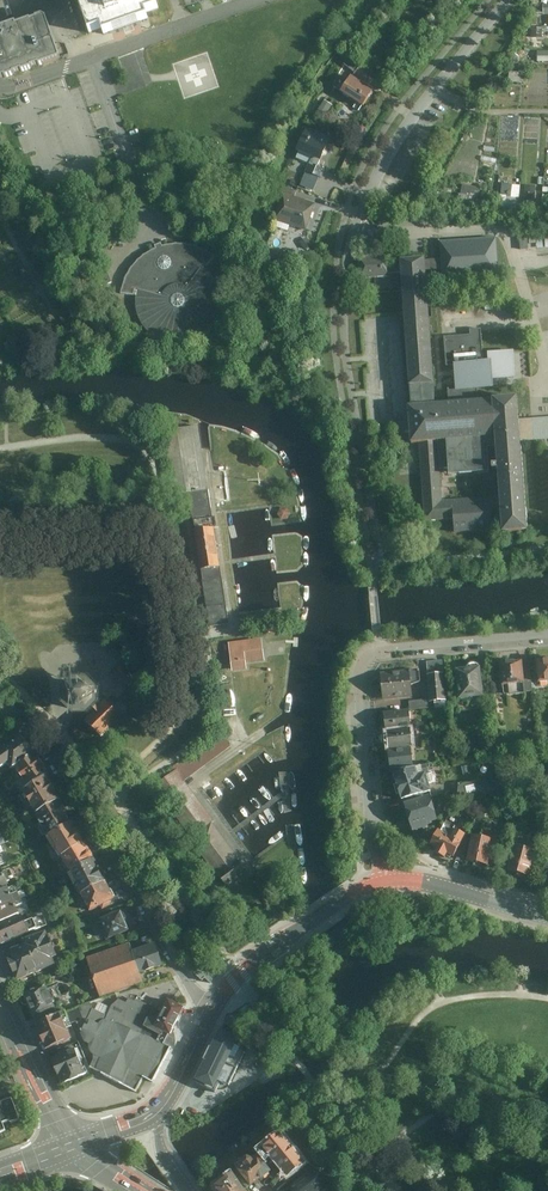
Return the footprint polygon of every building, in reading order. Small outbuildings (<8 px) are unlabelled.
[(94,38),(105,34),(109,43),(154,28),(152,21),(164,17),(158,0),(80,0),(94,38)] [(547,14),(547,1),(540,1),(540,14),(547,14)] [(22,25),(6,31),(7,35),(12,37),(8,41),(3,38),(0,40),(0,77),(8,81),(65,61),(49,18),(23,27),(22,25)] [(532,27),(532,37),(543,37),(543,27),(532,27)] [(373,87),(350,72),(339,89),(362,104),(373,87)] [(509,72),(509,82),(524,82),(524,72),(509,72)] [(329,137),(305,127),(296,149),(320,159),(329,137)] [(500,183),(500,207),(520,208),(520,183),(500,183)] [(461,184),(458,201),(476,203),(478,187),(461,184)] [(524,199),(534,199),(535,185),(524,184),(524,199)] [(315,203),(282,192),(273,219),(306,231),(315,203)] [(522,251),(547,250),(547,229),(521,231),(522,251)] [(526,419),(524,395),(479,398),(478,386),(447,388),(448,401),(440,401),(432,272),(444,272),(444,281),(502,278),(500,239),(441,243),(442,262),(437,263),(431,263),(431,259),(401,261),(402,272),(403,290),(404,313),(411,404),(409,404),(410,425),(411,444),(419,443),(424,521),(453,520),(454,533),(492,530),(491,517),(508,516),(509,533),(535,532),(529,442),(547,441),(547,418),(526,419)] [(156,247),(152,249),(146,253),(140,257),(135,262),(132,266),(128,273),(124,282),(122,288),(121,293),(137,295),(137,297),(137,306),(139,315),(143,323),(148,329),(155,336),(162,339),(171,342),(180,343),(190,342),(198,339),(205,334),(212,328),(216,321),(220,313),(222,304),(222,295),(220,287),(216,278),(210,271),(205,267),(206,265),(207,266),(216,255),(210,251),(203,247),(196,245),(189,243),(181,242),(174,242),(168,243),(163,244),(162,241),(159,243),(155,244),(156,247)] [(358,257),(360,279),(376,277),(377,292),(403,290),(402,272),(392,273),(391,255),(358,257)] [(208,490),(197,426),(161,431),(172,494),(187,492),(194,531),(213,528),(208,490)] [(219,566),(213,528),(194,531),(200,569),(219,566)] [(228,622),(219,566),(200,569),(208,624),(228,622)] [(263,661),(260,638),(227,642),(230,671),(245,669),(244,664),(263,661)] [(535,660),(537,683),(547,682),(547,659),(535,660)] [(521,661),(498,664),(500,686),(508,686),(509,695),(524,694),(524,692),(521,661)] [(529,661),(521,661),(524,692),(532,691),(529,661)] [(137,681),(127,665),(114,672),(124,688),(137,681)] [(479,668),(453,670),(456,701),(482,698),(479,668)] [(418,670),(379,673),(381,700),(411,698),(409,681),(419,680),(418,670)] [(445,701),(443,674),(427,675),(429,702),(445,701)] [(103,738),(123,718),(106,701),(101,706),(100,690),(89,678),(74,678),(62,689),(62,705),(74,716),(89,717),(86,721),(103,738)] [(427,699),(409,701),(410,710),(428,708),(427,699)] [(385,714),(387,731),(412,728),(410,710),(385,714)] [(388,734),(390,751),(415,748),(413,731),(388,734)] [(147,783),(227,891),(250,873),(182,781),(229,747),(218,733),(147,783)] [(0,752),(0,771),(2,775),(32,754),(20,738),(0,752)] [(411,750),(387,752),(389,771),(413,769),(411,750)] [(13,769),(27,789),(47,776),(50,775),(36,754),(13,769)] [(414,769),(391,775),(398,802),(429,793),(423,775),(416,777),(414,769)] [(21,792),(36,814),(62,800),(47,776),(27,789),(21,792)] [(481,781),(458,786),(456,801),(482,796),(514,801),(516,786),(481,781)] [(431,799),(406,806),(415,834),(429,829),(428,825),(438,822),(431,799)] [(36,814),(49,837),(75,823),(62,800),(36,814)] [(458,821),(446,815),(428,849),(434,852),(433,854),(444,860),(445,857),(453,861),(464,837),(453,832),(458,821)] [(49,837),(60,859),(86,845),(75,823),(49,837)] [(488,867),(496,826),(483,824),(481,838),(470,836),(465,862),(488,867)] [(69,876),(95,862),(86,845),(60,859),(69,876)] [(506,872),(528,878),(535,852),(509,846),(505,861),(509,862),(506,872)] [(69,876),(81,898),(107,884),(95,862),(69,876)] [(0,868),(0,887),(8,884),(7,882),(10,880),(6,871),(3,873),(1,868),(0,868)] [(107,884),(81,898),(90,916),(116,902),(107,884)] [(0,891),(0,907),(21,898),(18,892),(11,895),(8,888),(0,891)] [(0,907),(0,923),(20,914),(16,907),(23,904),(21,898),(0,907)] [(131,935),(123,915),(101,924),(108,943),(131,935)] [(0,925),(0,939),(2,943),(40,927),(38,921),(40,920),(39,916),(25,922),(22,916),(0,925)] [(4,957),(16,985),(56,967),(53,962),(57,960),(45,934),(22,943),(24,948),(4,957)] [(130,945),(87,960),(101,999),(144,984),(141,976),(163,968),(155,947),(133,954),(130,945)] [(205,979),(212,973),(214,970),(208,964),(199,948),(186,955),(196,977),(203,982),(205,979)] [(217,977),(212,973),(205,979),(210,984),(217,977)] [(57,1013),(47,988),(21,999),(32,1023),(57,1013)] [(113,1081),(142,1094),(147,1082),(154,1085),(172,1051),(175,1052),(176,1049),(176,1046),(176,1042),(176,1039),(176,1037),(174,1034),(187,1011),(169,1002),(164,1010),(160,1008),(159,1011),(136,1000),(135,1002),(129,999),(127,1004),(119,1001),(112,1007),(108,1017),(93,1010),(81,1036),(85,1044),(90,1046),(89,1048),(89,1049),(89,1050),(89,1051),(90,1052),(90,1053),(92,1056),(94,1057),(94,1062),(92,1068),(113,1081)] [(64,1016),(34,1029),(45,1055),(75,1042),(64,1016)] [(236,1050),(215,1040),(196,1080),(217,1090),(236,1050)] [(79,1050),(50,1062),(61,1089),(90,1076),(79,1050)] [(13,1100),(0,1105),(0,1138),(5,1136),(1,1127),(9,1124),(10,1126),(21,1123),(13,1100)] [(274,1160),(276,1158),(291,1176),(307,1162),(283,1134),(264,1150),(274,1160)] [(269,1171),(253,1152),(238,1165),(253,1184),(269,1171)] [(290,1186),(295,1190),(320,1190),(328,1185),(314,1167),(290,1186)] [(235,1174),(214,1188),(216,1190),(248,1190),(235,1174)]
